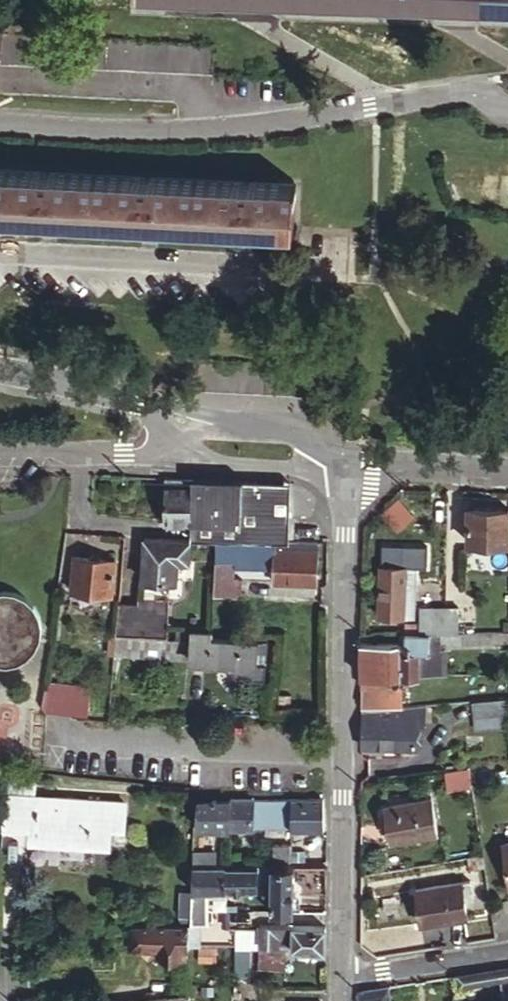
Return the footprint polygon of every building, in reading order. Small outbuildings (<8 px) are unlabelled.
[(137,40),(0,33),(0,64),(212,75),(214,44),(137,40)] [(296,185),(0,169),(0,211),(294,226),(296,185)] [(167,477),(165,521),(191,521),(192,473),(168,472),(167,477)] [(238,477),(192,473),(191,521),(190,539),(218,539),(277,540),(289,540),(291,483),(238,477)] [(471,507),(469,542),(507,543),(507,509),(471,507)] [(164,538),(145,538),(142,579),(161,580),(164,538)] [(190,562),(190,539),(164,538),(161,580),(178,580),(179,561),(190,562)] [(277,540),(218,539),(219,556),(276,557),(277,540)] [(300,540),(289,540),(277,540),(276,557),(275,582),(318,583),(319,549),(300,549),(300,540)] [(112,594),(117,562),(102,560),(102,557),(92,556),(92,558),(77,555),(72,588),(88,590),(87,593),(97,594),(97,592),(112,594)] [(235,560),(219,561),(220,575),(236,574),(235,560)] [(404,603),(416,602),(417,567),(383,567),(382,615),(404,616),(404,603)] [(220,575),(221,593),(245,592),(244,574),(236,574),(220,575)] [(2,659),(13,661),(25,659),(34,654),(43,643),(47,636),(48,624),(45,616),(40,607),(31,599),(18,593),(7,591),(0,592),(0,658),(2,659)] [(142,604),(122,604),(119,636),(172,638),(172,600),(142,599),(142,604)] [(404,603),(404,616),(416,616),(416,602),(404,603)] [(421,631),(436,631),(436,606),(421,605),(421,631)] [(436,631),(448,630),(448,605),(436,606),(436,631)] [(448,630),(460,630),(460,605),(448,605),(448,630)] [(195,639),(193,655),(217,659),(217,653),(220,653),(222,638),(223,632),(196,628),(195,639)] [(464,632),(448,633),(407,634),(407,643),(407,658),(400,658),(400,675),(421,674),(420,653),(440,652),(441,644),(446,644),(507,644),(507,632),(464,632)] [(172,638),(119,636),(118,652),(193,655),(195,639),(172,638)] [(265,666),(268,644),(222,638),(220,653),(219,659),(265,666)] [(375,643),(362,644),(362,676),(382,675),(382,663),(375,663),(375,643)] [(407,658),(407,643),(375,643),(375,663),(382,663),(382,675),(387,675),(400,675),(400,658),(407,658)] [(446,674),(446,644),(441,644),(440,652),(420,653),(421,674),(446,674)] [(382,675),(362,676),(362,690),(367,690),(387,690),(387,675),(382,675)] [(92,713),(94,684),(62,683),(60,711),(92,713)] [(387,690),(367,690),(367,706),(402,706),(402,689),(387,690)] [(507,696),(471,700),(473,717),(507,714),(507,708),(507,696)] [(425,725),(425,704),(402,706),(362,710),(416,711),(417,724),(425,725)] [(416,711),(362,710),(362,746),(417,746),(417,724),(416,711)] [(473,717),(475,729),(507,726),(507,714),(473,717)] [(470,767),(444,771),(446,782),(471,777),(470,767)] [(6,780),(1,824),(32,823),(34,797),(35,781),(6,780)] [(254,796),(230,795),(230,799),(230,824),(253,825),(254,796)] [(255,796),(254,796),(253,825),(274,826),(273,796),(255,796)] [(274,796),(273,796),(274,826),(292,827),(292,796),(274,796)] [(323,797),(317,796),(292,796),(292,827),(324,828),(323,797)] [(32,823),(1,824),(33,824),(32,837),(105,842),(107,825),(123,826),(124,802),(34,797),(32,823)] [(196,798),(195,821),(230,824),(230,799),(196,798)] [(434,800),(387,807),(392,839),(438,831),(434,800)] [(278,846),(274,846),(273,857),(291,858),(291,848),(291,842),(278,842),(278,846)] [(291,858),(325,859),(325,849),(291,848),(291,858)] [(193,852),(192,865),(215,865),(215,852),(193,852)] [(484,865),(483,854),(468,856),(469,867),(484,865)] [(223,887),(224,865),(215,865),(192,865),(191,889),(205,889),(223,887)] [(229,865),(224,865),(223,887),(255,887),(255,885),(255,865),(229,865)] [(265,866),(255,865),(255,885),(270,884),(270,875),(265,875),(265,866)] [(291,910),(292,866),(271,865),(270,875),(270,884),(269,910),(291,910)] [(471,880),(463,881),(465,899),(474,897),(471,880)] [(467,917),(465,899),(463,881),(416,887),(422,923),(467,917)] [(205,889),(191,889),(190,921),(204,922),(205,889)] [(490,902),(494,931),(507,929),(507,900),(490,902)] [(189,941),(189,924),(130,925),(129,947),(153,947),(153,956),(185,955),(185,947),(189,946),(189,941)] [(324,925),(260,925),(260,928),(260,943),(285,946),(286,944),(291,944),(291,946),(324,949),(324,925)] [(259,949),(260,943),(260,928),(237,928),(237,949),(253,949),(259,949)] [(285,959),(285,946),(260,943),(259,949),(259,957),(285,959)] [(253,975),(253,949),(237,949),(237,974),(253,975)] [(259,957),(259,967),(285,968),(285,959),(259,957)] [(499,968),(500,980),(507,978),(507,967),(499,968)] [(500,980),(499,968),(458,975),(460,986),(500,980)] [(390,985),(361,990),(361,1000),(393,1000),(390,985)]
